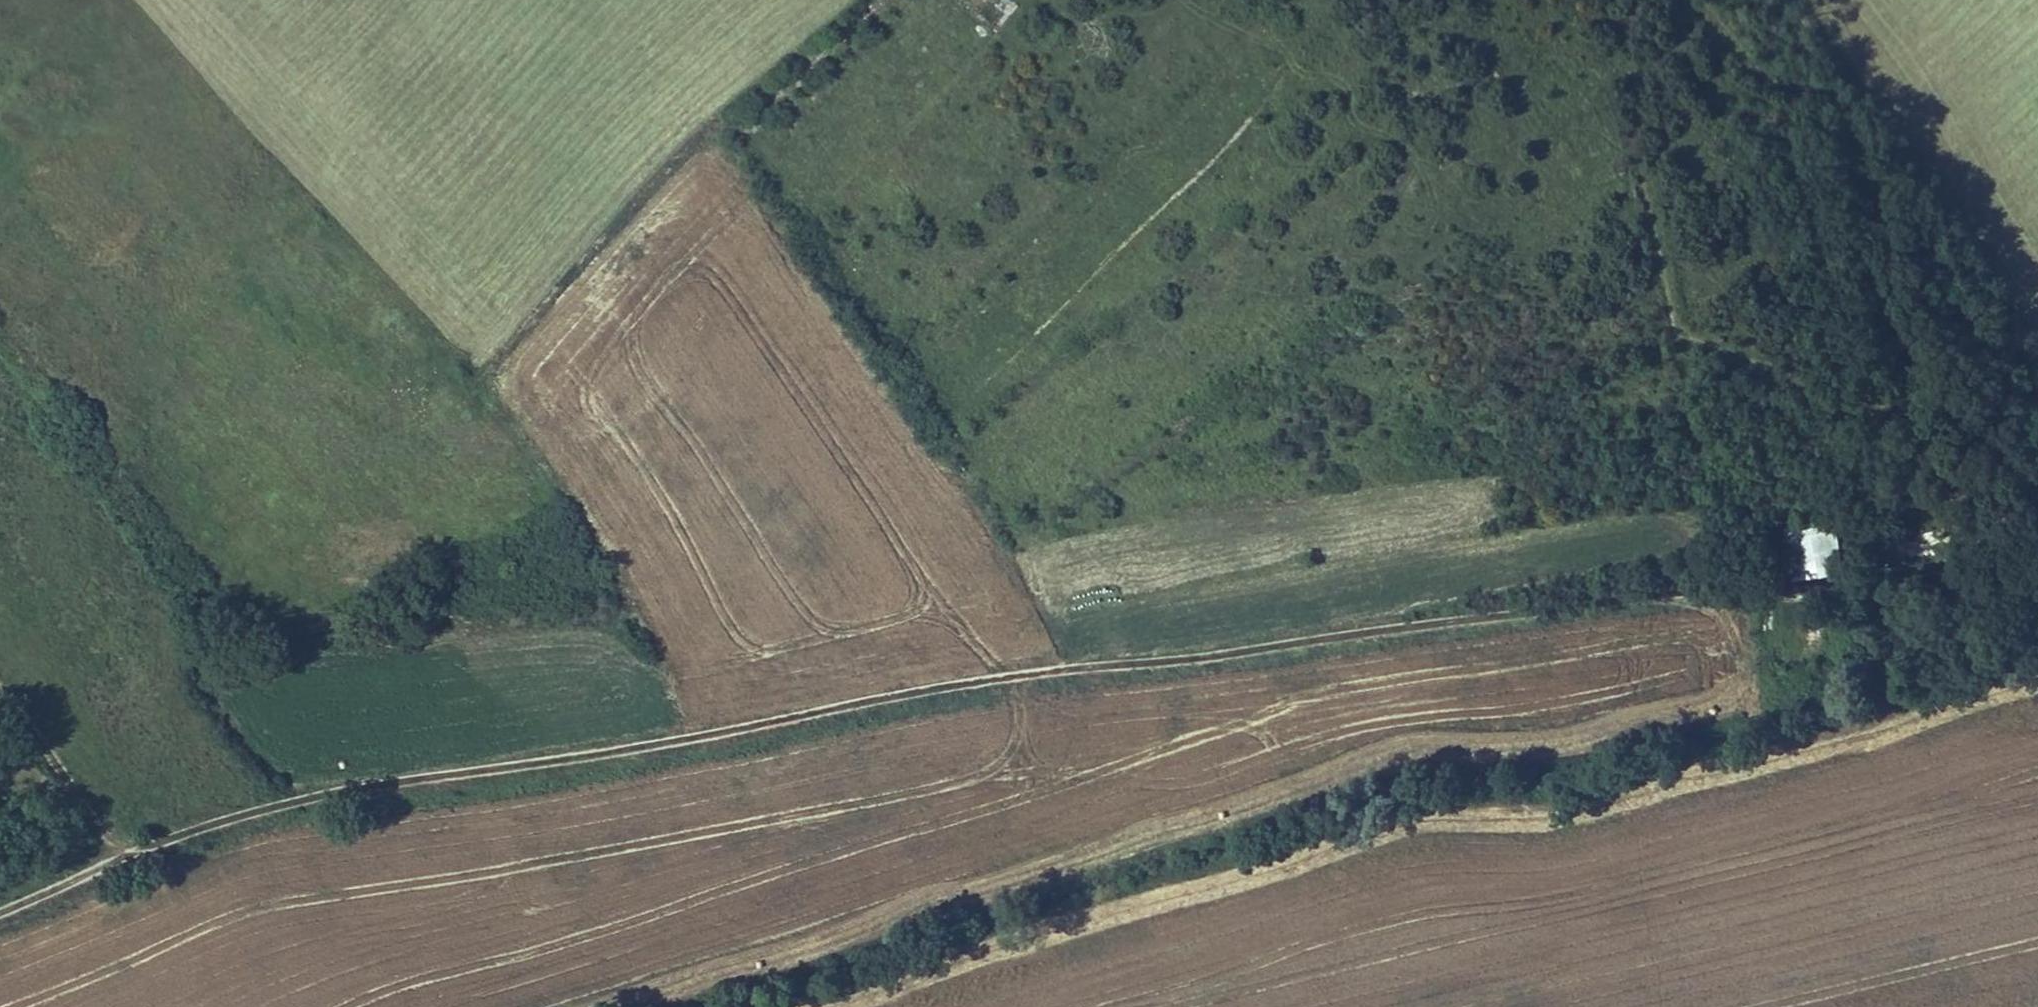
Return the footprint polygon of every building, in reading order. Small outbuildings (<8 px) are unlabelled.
[(1832,520),(1781,530),(1791,584),(1842,575),(1832,520)]
